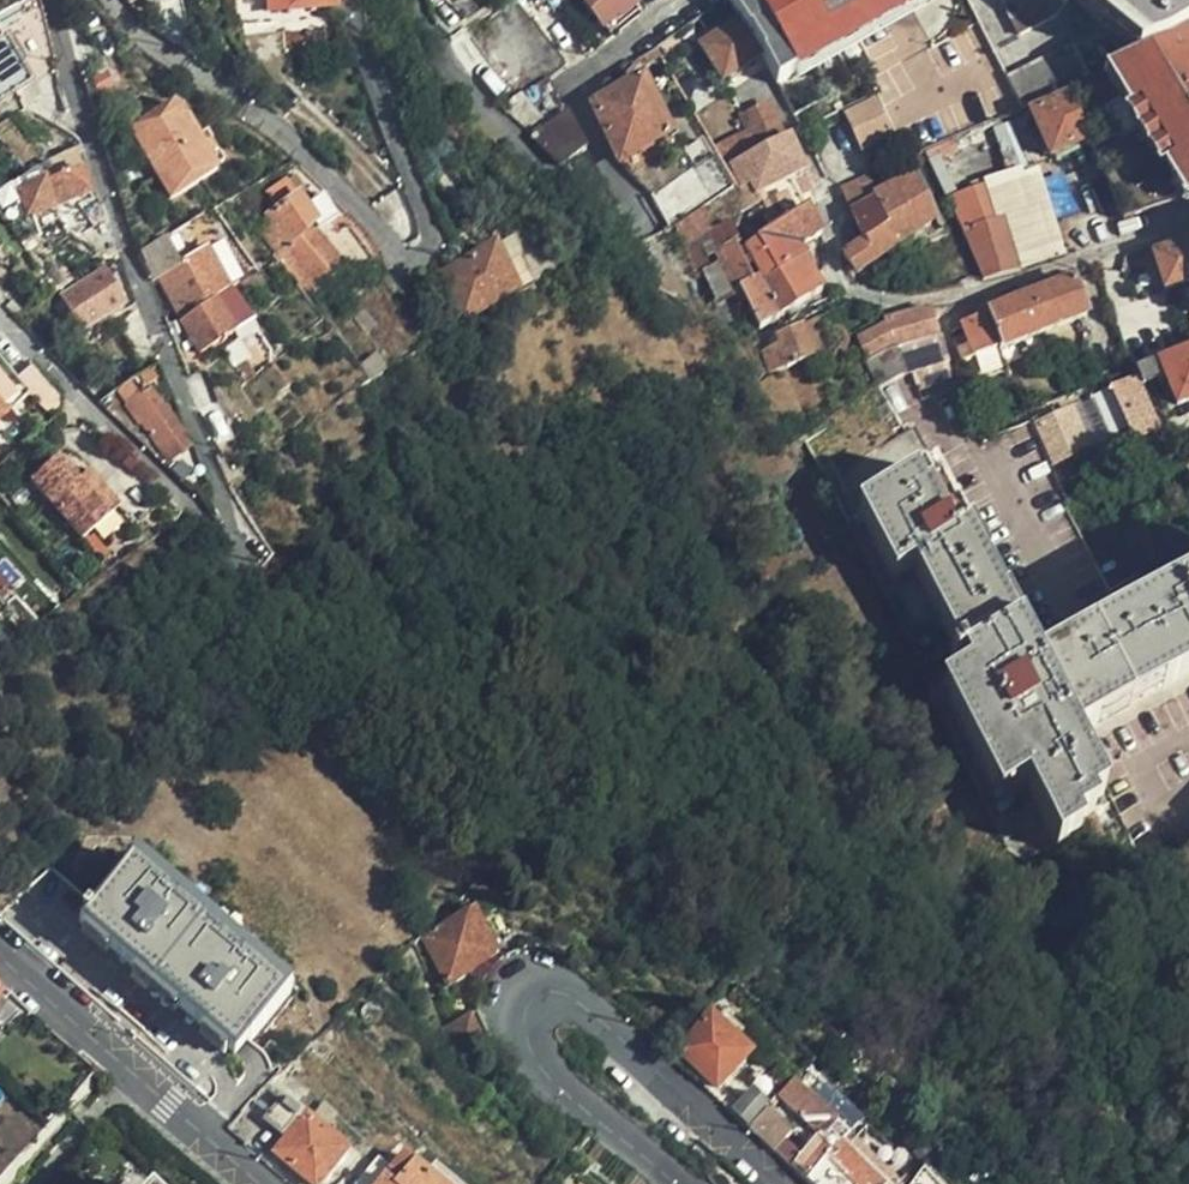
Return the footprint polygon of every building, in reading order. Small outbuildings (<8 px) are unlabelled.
[(269,9),(335,8),(335,0),(269,0),(269,9)] [(463,27),(511,92),(545,74),(567,63),(520,0),(510,0),(463,27)] [(603,29),(615,20),(617,23),(636,10),(631,0),(583,0),(603,29)] [(743,22),(761,53),(777,79),(841,42),(862,73),(947,18),(936,0),(780,0),(743,22)] [(1016,35),(1052,18),(1066,0),(999,0),(1016,35)] [(1146,57),(1180,40),(1188,35),(1188,9),(1178,0),(1078,0),(1146,57)] [(603,29),(609,38),(640,15),(636,10),(617,23),(615,20),(603,29)] [(730,30),(743,22),(740,17),(727,25),(730,30)] [(701,47),(723,77),(761,53),(743,22),(730,30),(701,47)] [(1125,224),(1188,204),(1188,50),(1180,40),(1146,57),(1091,85),(1068,96),(1069,98),(1088,141),(1125,224)] [(9,41),(0,46),(0,104),(34,85),(9,41)] [(1021,114),(1068,96),(1091,85),(1071,53),(1004,79),(1021,114)] [(511,92),(498,98),(531,129),(529,132),(562,161),(584,150),(545,74),(511,92)] [(616,80),(605,88),(608,95),(592,102),(619,156),(670,135),(643,81),(619,91),(616,80)] [(877,97),(847,110),(861,142),(892,130),(877,97)] [(1051,157),(1088,141),(1069,98),(1033,114),(1051,157)] [(207,169),(174,111),(160,104),(132,119),(129,136),(162,195),(207,169)] [(759,150),(786,138),(776,110),(749,122),(759,150)] [(803,168),(789,137),(786,138),(759,150),(727,164),(748,208),(760,233),(811,209),(794,173),(803,168)] [(712,203),(731,193),(712,158),(693,168),(712,203)] [(286,248),(318,288),(339,268),(318,240),(324,234),(320,227),(332,219),(318,196),(305,205),(298,193),(305,189),(300,182),(310,176),(294,161),(269,175),(276,188),(262,197),(278,224),(264,233),(278,254),(286,248)] [(63,178),(56,162),(12,187),(37,230),(50,224),(55,235),(81,213),(75,203),(90,195),(80,169),(63,178)] [(880,197),(871,175),(843,186),(864,239),(842,253),(843,255),(844,256),(844,257),(845,258),(846,259),(847,260),(848,261),(848,262),(849,263),(850,264),(851,265),(851,266),(852,267),(853,268),(854,270),(855,271),(856,272),(857,273),(938,221),(919,175),(880,197)] [(996,192),(1006,224),(1013,222),(1022,252),(1051,244),(1032,181),(996,192)] [(963,196),(989,282),(1027,270),(1022,252),(1013,222),(1006,224),(996,192),(994,187),(963,196)] [(702,209),(676,223),(686,242),(713,229),(702,209)] [(799,246),(821,234),(811,209),(760,233),(748,239),(765,276),(804,257),(799,246)] [(739,240),(733,226),(713,235),(720,248),(736,241),(739,240)] [(172,233),(138,253),(148,279),(158,274),(186,257),(172,233)] [(804,257),(765,276),(757,280),(736,241),(720,248),(717,250),(737,288),(745,285),(764,324),(822,291),(804,257)] [(1156,258),(1167,292),(1188,285),(1188,246),(1156,258)] [(158,274),(182,314),(226,289),(202,247),(186,257),(158,274)] [(280,263),(299,288),(307,298),(318,288),(286,248),(278,254),(275,255),(280,263)] [(440,277),(462,323),(518,296),(495,250),(440,277)] [(1141,254),(1128,258),(1125,274),(1146,269),(1141,254)] [(121,306),(100,273),(64,298),(85,332),(121,306)] [(422,286),(445,332),(462,323),(440,277),(422,286)] [(1040,298),(989,318),(1000,351),(1087,318),(1075,285),(1051,294),(1040,298)] [(1037,290),(1040,298),(1051,294),(1048,286),(1037,290)] [(232,334),(213,299),(181,318),(201,353),(232,334)] [(937,310),(931,311),(935,322),(939,320),(937,310)] [(858,341),(869,364),(940,338),(935,322),(931,311),(882,324),(886,329),(858,341)] [(1000,351),(989,318),(964,327),(971,348),(959,353),(963,366),(1000,351)] [(813,355),(801,324),(778,332),(781,342),(765,348),(771,367),(813,355)] [(940,338),(869,364),(881,388),(904,376),(912,374),(917,372),(936,367),(949,364),(940,338)] [(1188,401),(1188,355),(1161,366),(1178,406),(1188,401)] [(936,367),(939,378),(951,375),(947,365),(936,367)] [(917,372),(912,374),(916,386),(939,378),(936,367),(917,372)] [(1128,428),(1134,443),(1158,431),(1135,382),(1111,392),(1115,399),(1128,428)] [(183,440),(150,391),(134,402),(148,422),(142,425),(164,455),(183,440)] [(1109,401),(1106,394),(1093,400),(1110,436),(1128,428),(1115,399),(1109,401)] [(1073,412),(1031,429),(1049,469),(1090,450),(1073,412)] [(1134,443),(1147,470),(1171,459),(1158,431),(1134,443)] [(1188,675),(1188,585),(1039,662),(917,435),(841,476),(895,576),(915,566),(972,673),(961,679),(964,686),(947,695),(996,786),(1012,778),(1016,785),(1027,780),(1061,840),(1082,830),(1077,822),(1094,812),(1090,802),(1109,793),(1078,733),(1188,675)] [(80,542),(119,508),(88,474),(74,485),(54,461),(28,483),(80,542)] [(299,985),(143,852),(79,925),(235,1058),(299,985)] [(496,955),(472,916),(425,941),(449,984),(496,955)] [(482,1043),(470,1020),(447,1032),(460,1056),(482,1043)] [(746,1058),(710,1024),(679,1057),(715,1091),(746,1058)] [(802,1183),(885,1183),(875,1174),(871,1178),(849,1157),(859,1146),(849,1136),(836,1124),(793,1083),(776,1100),(820,1140),(817,1143),(801,1159),(757,1120),(750,1128),(790,1169),(788,1172),(802,1183)] [(757,1120),(767,1110),(751,1095),(733,1115),(747,1130),(750,1128),(757,1120)] [(79,1117),(88,1108),(79,1101),(71,1110),(79,1117)] [(281,1137),(298,1115),(283,1104),(267,1125),(281,1137)] [(307,1183),(321,1183),(347,1154),(308,1121),(275,1157),(307,1183)] [(859,1146),(849,1157),(871,1178),(875,1174),(881,1167),(859,1146)] [(938,1155),(924,1168),(936,1179),(949,1167),(938,1155)] [(417,1167),(403,1183),(379,1163),(362,1183),(436,1183),(417,1167)] [(921,1171),(910,1183),(933,1183),(921,1171)]
